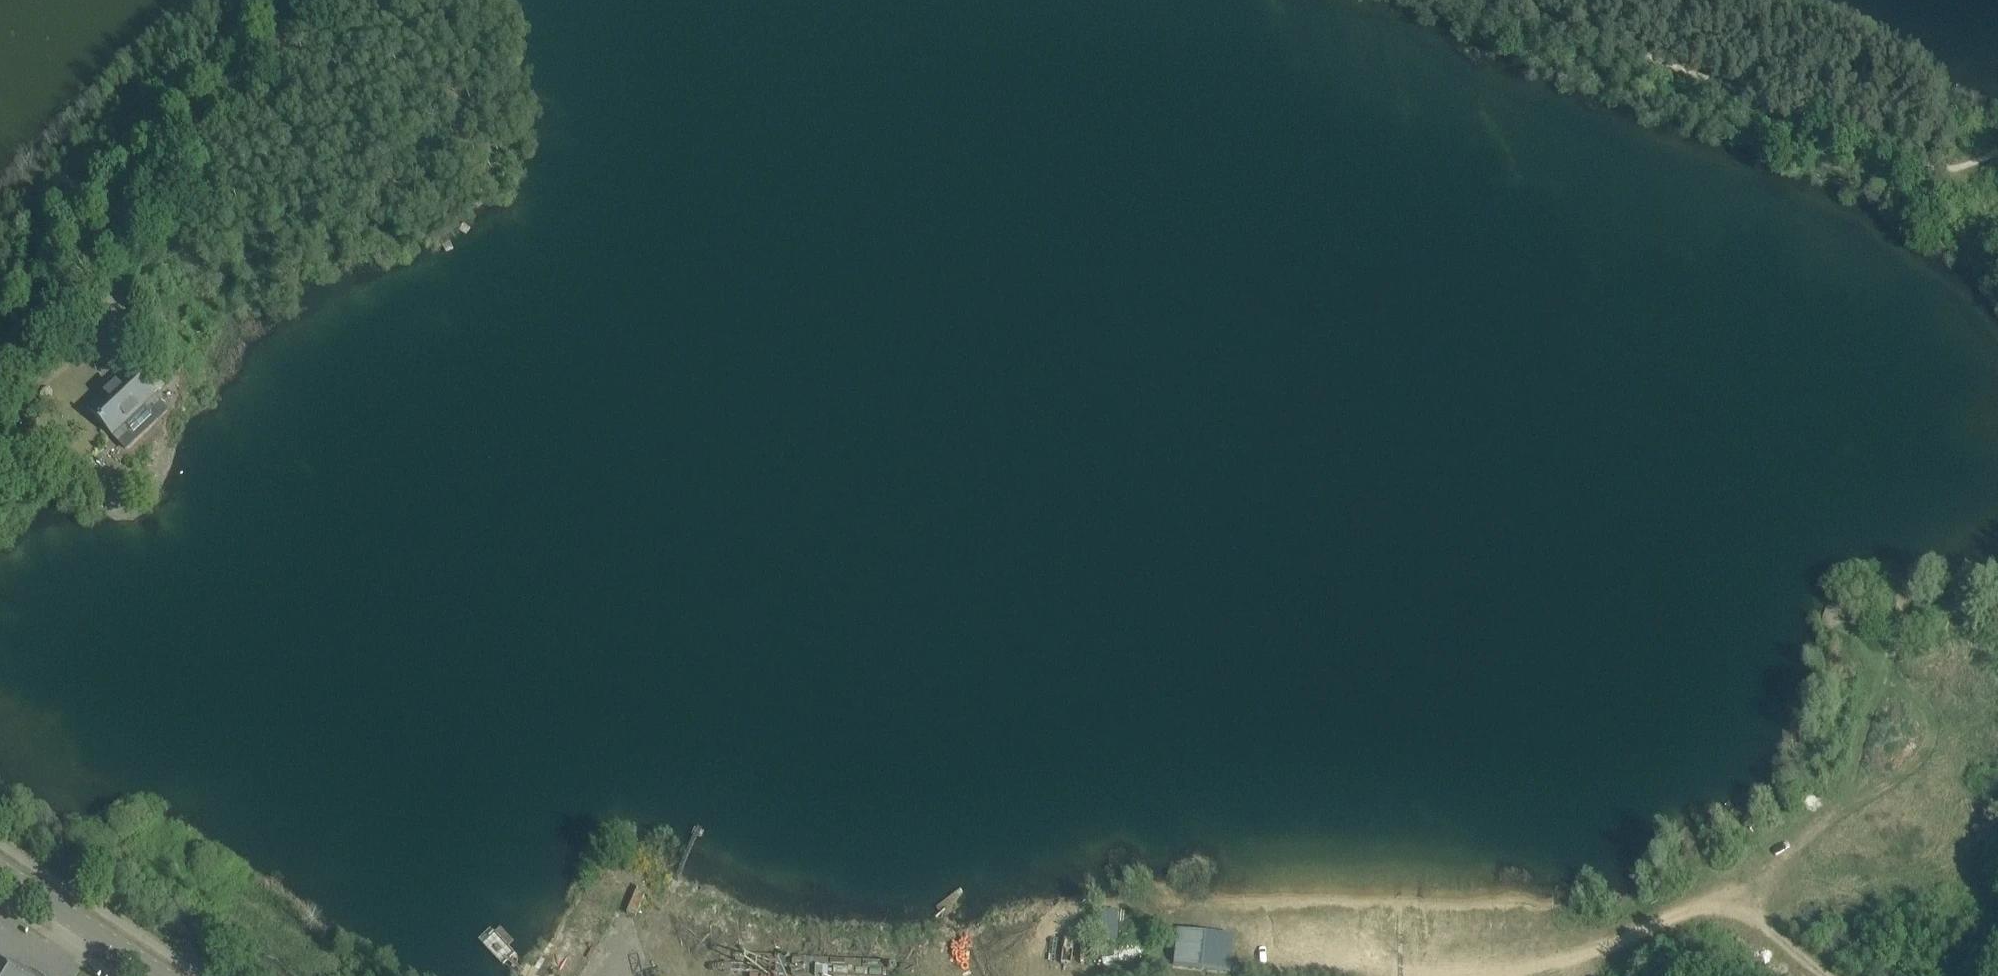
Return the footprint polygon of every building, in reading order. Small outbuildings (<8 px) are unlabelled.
[(167,411),(143,386),(129,371),(89,410),(126,450),(167,411)] [(1174,968),(1232,970),(1233,932),(1175,931),(1174,968)] [(10,960),(0,975),(35,975),(10,960)]
